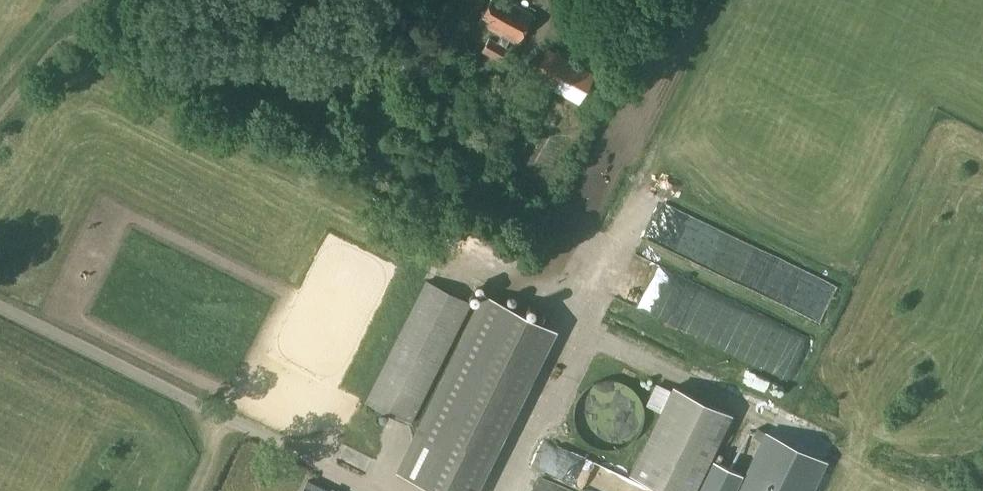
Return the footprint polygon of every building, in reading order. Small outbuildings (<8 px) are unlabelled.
[(533,14),(508,0),(489,0),(478,21),(502,35),(498,41),(490,36),(482,50),(503,63),(511,50),(506,47),(510,39),(517,43),(533,14)] [(579,104),(595,74),(547,47),(531,78),(579,104)] [(368,258),(320,384),(346,393),(393,267),(368,258)] [(410,425),(471,302),(426,279),(364,402),(410,425)] [(549,327),(485,296),(400,473),(438,490),(470,490),(549,327)] [(564,432),(609,449),(619,422),(626,425),(636,399),(583,379),(564,432)] [(742,419),(673,386),(631,473),(669,490),(707,490),(742,419)] [(825,461),(770,434),(742,490),(811,490),(825,461)] [(308,480),(302,490),(329,490),(308,480)] [(527,487),(514,482),(510,490),(532,490),(527,487)]
